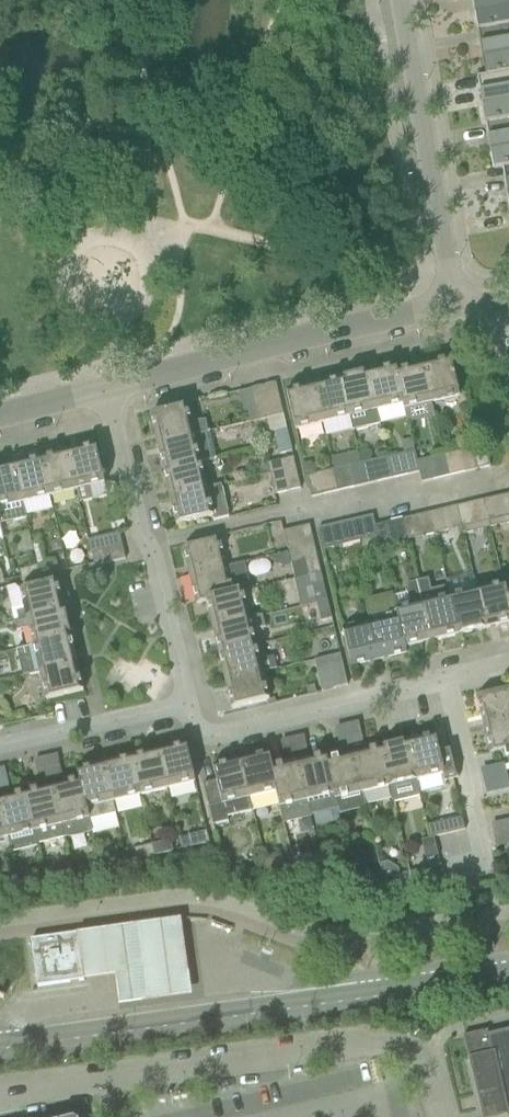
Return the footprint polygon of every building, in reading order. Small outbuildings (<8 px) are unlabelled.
[(477,30),(485,29),(508,25),(508,0),(472,0),(477,30)] [(480,45),(485,75),(485,76),(508,72),(508,25),(485,29),(487,43),(480,45)] [(485,124),(508,119),(508,72),(485,76),(485,75),(476,77),(485,124)] [(487,138),(493,170),(502,168),(508,167),(508,119),(492,122),(495,137),(487,138)] [(449,359),(422,366),(431,403),(458,396),(449,359)] [(422,366),(394,372),(403,409),(431,403),(422,366)] [(393,367),(366,374),(374,411),(401,404),(402,409),(403,409),(394,372),(393,367)] [(366,374),(339,380),(348,417),(364,413),(367,427),(378,424),(374,411),(366,374)] [(339,380),(313,386),(322,423),(348,417),(339,380)] [(256,421),(244,423),(244,425),(282,416),(275,384),(262,387),(269,418),(256,421)] [(287,393),(285,393),(291,414),(294,430),(322,423),(313,386),(302,389),(301,385),(286,389),(287,390),(287,393)] [(237,393),(244,423),(256,421),(269,418),(262,387),(237,393)] [(155,444),(207,432),(204,420),(190,422),(186,407),(149,416),(155,444)] [(286,430),(274,433),(276,444),(288,442),(286,430)] [(207,432),(155,444),(162,471),(199,462),(214,458),(208,431),(207,432)] [(288,442),(276,444),(279,454),(291,451),(290,451),(288,442)] [(470,448),(475,469),(488,466),(483,445),(470,448)] [(95,446),(67,453),(76,490),(104,483),(95,446)] [(67,453),(40,460),(49,497),(76,490),(67,453)] [(293,458),(279,461),(287,492),(300,489),(293,458)] [(40,460),(14,466),(23,503),(49,497),(40,460)] [(287,492),(279,461),(266,464),(274,495),(287,492)] [(162,471),(169,498),(206,489),(205,488),(199,462),(162,471)] [(0,469),(0,509),(1,508),(10,506),(13,521),(26,518),(23,503),(14,466),(0,469)] [(331,468),(306,475),(312,495),(336,488),(331,468)] [(206,489),(169,498),(175,526),(211,517),(212,521),(229,517),(221,485),(205,488),(206,489)] [(483,500),(490,527),(508,523),(508,494),(483,500)] [(483,500),(457,506),(462,527),(464,534),(490,527),(483,500)] [(455,507),(428,513),(433,534),(460,528),(462,527),(457,506),(455,507)] [(428,513),(418,516),(423,537),(433,534),(428,513)] [(371,516),(360,519),(365,539),(377,537),(376,533),(374,527),(371,516)] [(375,526),(374,527),(376,533),(377,537),(379,547),(383,546),(384,546),(406,541),(401,520),(378,526),(375,526)] [(308,525),(295,528),(303,560),(304,560),(307,576),(319,573),(316,557),(309,530),(308,525)] [(329,526),(319,529),(324,549),(334,547),(329,526)] [(284,531),(282,531),(290,563),(303,560),(295,528),(284,531)] [(88,541),(91,554),(122,547),(119,534),(88,541)] [(217,536),(181,544),(189,577),(225,568),(217,536)] [(122,547),(91,554),(94,567),(125,560),(122,547)] [(55,561),(38,566),(40,577),(58,572),(55,561)] [(225,568),(189,577),(195,603),(204,601),(241,592),(250,590),(244,563),(237,565),(225,568)] [(38,566),(19,570),(22,581),(40,577),(38,566)] [(428,579),(416,582),(431,641),(457,635),(448,598),(446,587),(431,591),(428,579)] [(23,606),(10,609),(13,622),(26,619),(63,610),(56,582),(35,587),(19,591),(23,606)] [(311,584),(315,604),(327,601),(322,582),(311,584)] [(411,607),(394,611),(403,648),(431,641),(416,582),(405,584),(411,607)] [(476,592),(485,629),(508,623),(508,608),(506,595),(507,595),(505,585),(477,591),(476,592)] [(204,601),(211,628),(248,619),(241,592),(204,601)] [(476,592),(449,598),(457,635),(485,629),(476,592)] [(363,601),(368,622),(377,660),(404,653),(403,648),(394,611),(390,595),(363,601)] [(327,601),(315,604),(319,621),(331,618),(327,601)] [(28,628),(33,646),(69,637),(63,610),(26,619),(13,622),(16,631),(28,628)] [(248,619),(211,628),(217,654),(254,645),(251,631),(265,628),(262,615),(248,619)] [(377,660),(368,622),(340,629),(349,666),(377,660)] [(19,649),(16,650),(18,656),(31,660),(34,674),(39,673),(76,664),(69,637),(36,645),(33,646),(19,649)] [(217,654),(224,682),(261,673),(277,669),(274,657),(258,661),(254,645),(217,654)] [(339,655),(326,658),(333,689),(346,686),(339,655)] [(333,689),(326,658),(313,661),(320,692),(333,689)] [(76,664),(39,673),(46,700),(83,692),(76,664)] [(261,673),(224,682),(230,710),(267,701),(261,673)] [(476,697),(482,725),(508,718),(508,689),(476,697)] [(482,725),(489,752),(505,748),(508,747),(508,718),(482,725)] [(434,737),(406,743),(414,777),(415,780),(418,793),(444,787),(443,781),(452,779),(457,778),(458,777),(451,746),(450,747),(438,749),(435,736),(434,737)] [(406,743),(379,750),(388,787),(392,803),(419,796),(418,793),(415,780),(414,777),(406,743)] [(185,746),(157,753),(166,790),(193,783),(185,746)] [(379,750),(352,756),(361,793),(388,787),(379,750)] [(157,753),(130,759),(139,796),(166,790),(157,753)] [(266,755),(239,762),(247,796),(248,799),(267,794),(274,793),(275,792),(276,792),(271,770),(272,769),(269,755),(266,755)] [(332,761),(326,762),(335,799),(361,793),(352,756),(332,761)] [(324,757),(297,764),(306,801),(309,814),(337,808),(335,799),(326,762),(325,757),(324,757)] [(130,759),(103,765),(112,802),(139,796),(130,759)] [(214,782),(203,784),(212,825),(226,822),(227,822),(226,817),(251,811),(248,799),(247,796),(239,762),(213,768),(216,781),(214,782)] [(272,769),(271,770),(276,792),(275,792),(279,807),(282,822),(309,815),(309,814),(306,801),(297,764),(279,768),(272,769)] [(103,765),(77,771),(79,782),(88,821),(115,814),(112,802),(103,765)] [(501,767),(479,771),(483,791),(505,786),(501,767)] [(79,782),(52,788),(61,826),(63,838),(81,833),(80,829),(90,828),(88,821),(79,782)] [(52,788),(25,795),(34,832),(36,844),(63,838),(61,826),(52,788)] [(0,801),(0,811),(7,838),(8,838),(12,852),(37,846),(37,845),(36,844),(34,832),(25,795),(0,801)] [(464,830),(461,817),(426,825),(429,838),(433,837),(464,830)] [(187,836),(190,848),(208,843),(206,832),(187,836)] [(429,838),(421,840),(425,857),(437,854),(433,837),(429,838)] [(169,841),(150,845),(153,856),(172,852),(169,841)] [(153,856),(150,845),(133,849),(135,861),(153,856)] [(118,860),(97,864),(100,876),(120,871),(118,860)] [(263,873),(282,875),(283,863),(264,861),(263,873)] [(100,876),(97,864),(80,868),(83,880),(100,876)] [(302,877),(321,879),(322,867),(303,865),(302,877)] [(443,879),(440,865),(409,873),(412,886),(443,879)] [(61,866),(43,871),(45,882),(64,877),(61,866)] [(322,867),(321,879),(340,881),(341,869),(322,867)] [(45,882),(43,871),(24,875),(27,886),(45,882)] [(400,877),(381,881),(384,893),(402,888),(400,877)] [(9,890),(7,879),(0,881),(0,893),(9,890)] [(384,893),(381,881),(363,886),(366,897),(384,893)] [(186,922),(82,936),(89,988),(121,984),(124,1011),(197,1001),(186,922)] [(85,982),(85,979),(82,979),(77,937),(79,937),(79,933),(30,940),(37,989),(85,982)] [(471,1060),(480,1100),(483,1100),(485,1108),(496,1105),(499,1115),(508,1112),(508,1030),(488,1035),(487,1030),(463,1036),(468,1061),(471,1060)]
